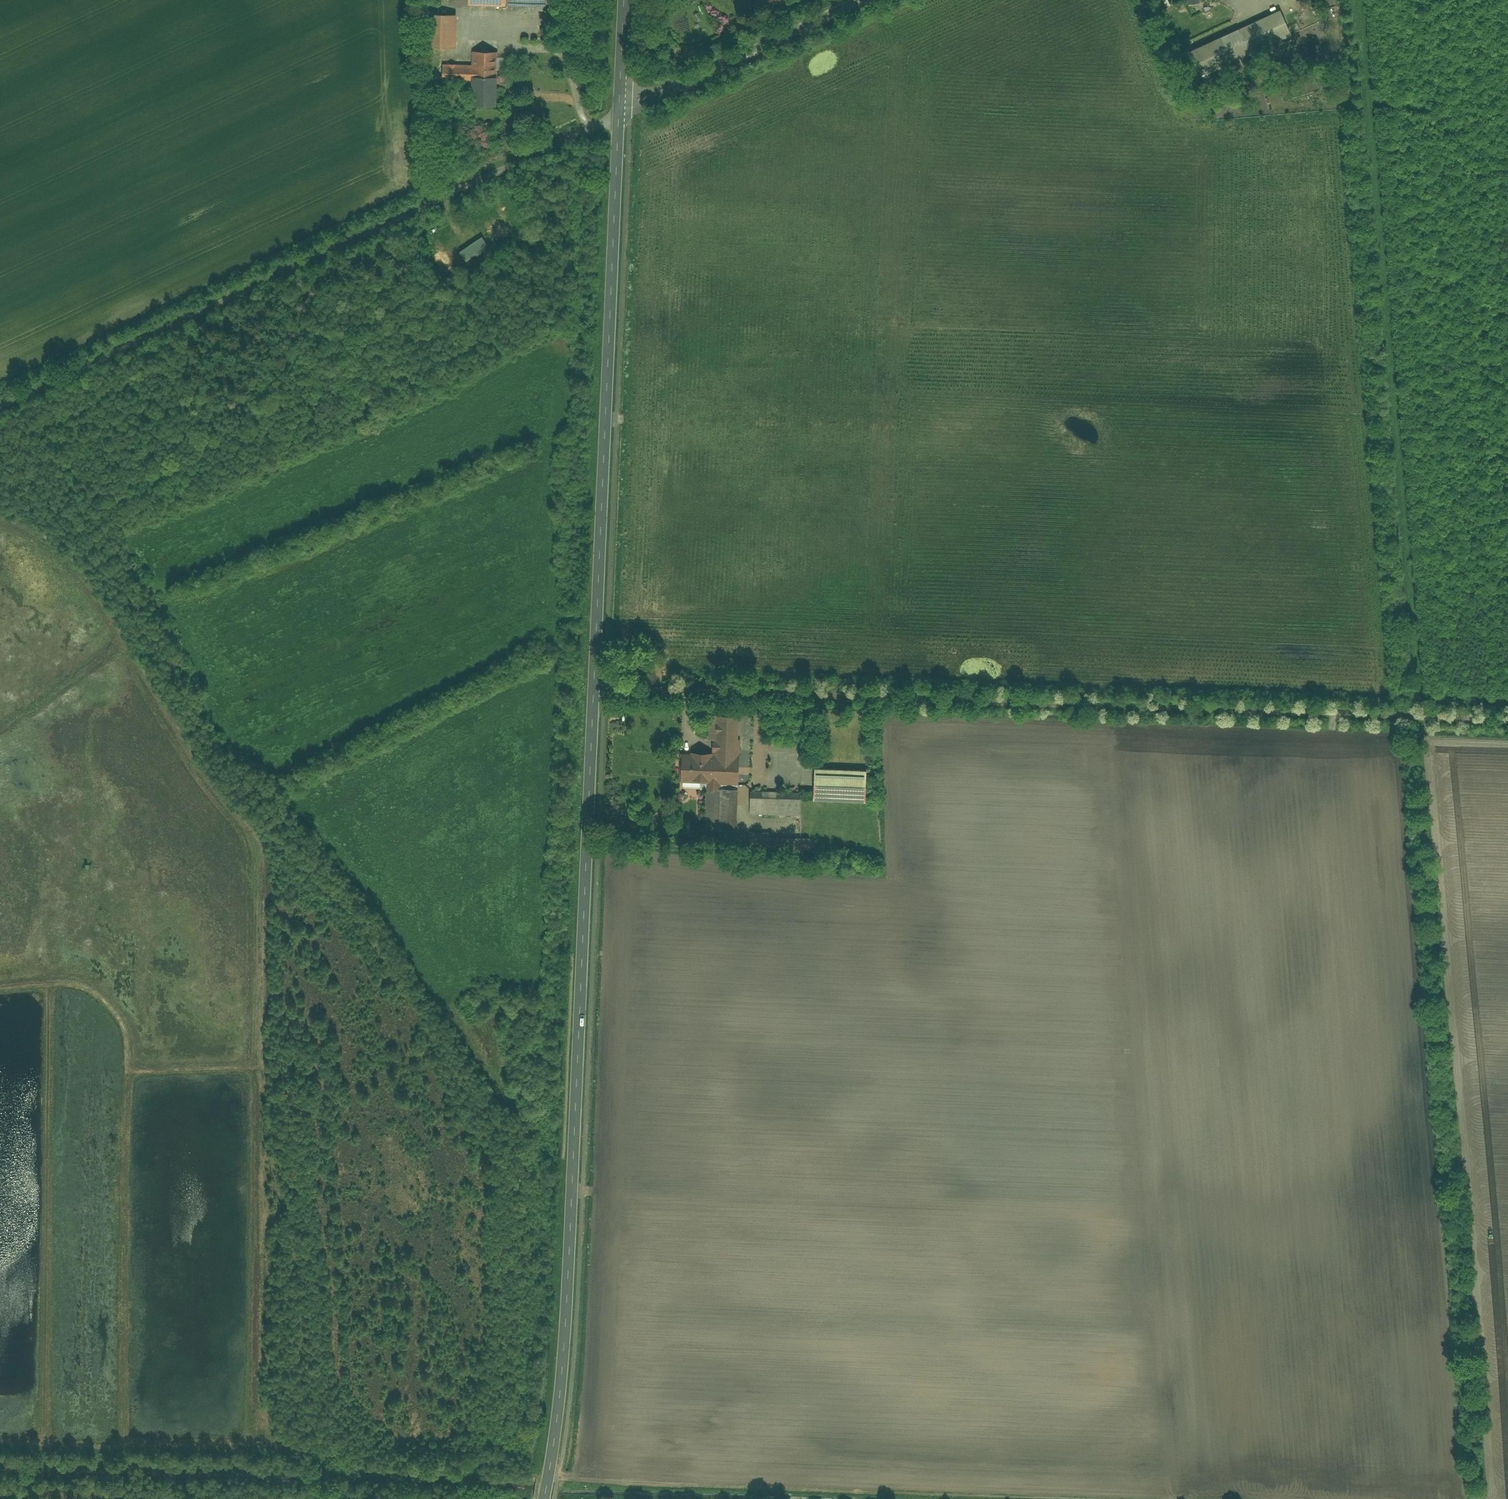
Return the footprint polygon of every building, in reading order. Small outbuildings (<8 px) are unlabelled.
[(448,7),(546,9),(546,0),(448,0),(448,7)] [(1287,37),(1273,9),(1216,38),(1229,65),(1287,37)] [(456,16),(423,15),(423,49),(455,50),(456,16)] [(470,67),(441,66),(440,82),(471,83),(470,109),(494,110),(497,52),(471,51),(470,67)] [(481,239),(458,254),(466,265),(489,250),(481,239)] [(713,757),(712,782),(709,782),(708,787),(707,787),(705,842),(736,843),(739,740),(737,740),(738,716),(710,715),(709,739),(714,739),(713,757)] [(709,782),(712,782),(713,757),(683,756),(682,779),(700,779),(702,782),(709,782)] [(816,768),(815,799),(865,801),(867,771),(816,768)] [(801,793),(751,791),(750,813),(800,815),(801,793)] [(752,831),(752,839),(764,840),(765,831),(752,831)]
